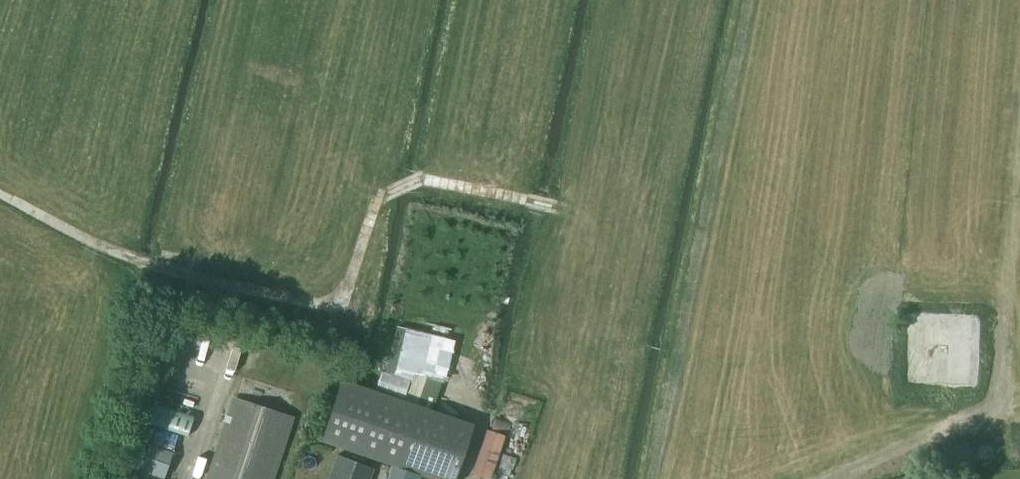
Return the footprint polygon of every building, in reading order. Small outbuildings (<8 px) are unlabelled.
[(386,375),(407,380),(418,331),(397,326),(386,375)] [(320,441),(391,465),(418,475),(431,478),(455,478),(474,427),(417,407),(420,400),(424,388),(427,378),(413,373),(412,372),(402,402),(363,388),(341,380),(320,441)] [(224,435),(222,434),(207,478),(273,478),(292,419),(235,401),(224,435)] [(155,404),(149,424),(186,437),(193,417),(155,404)] [(151,439),(138,478),(141,478),(164,478),(175,447),(151,439)] [(373,468),(337,455),(328,478),(369,478),(373,468)] [(387,478),(416,478),(418,475),(391,465),(387,478)]
